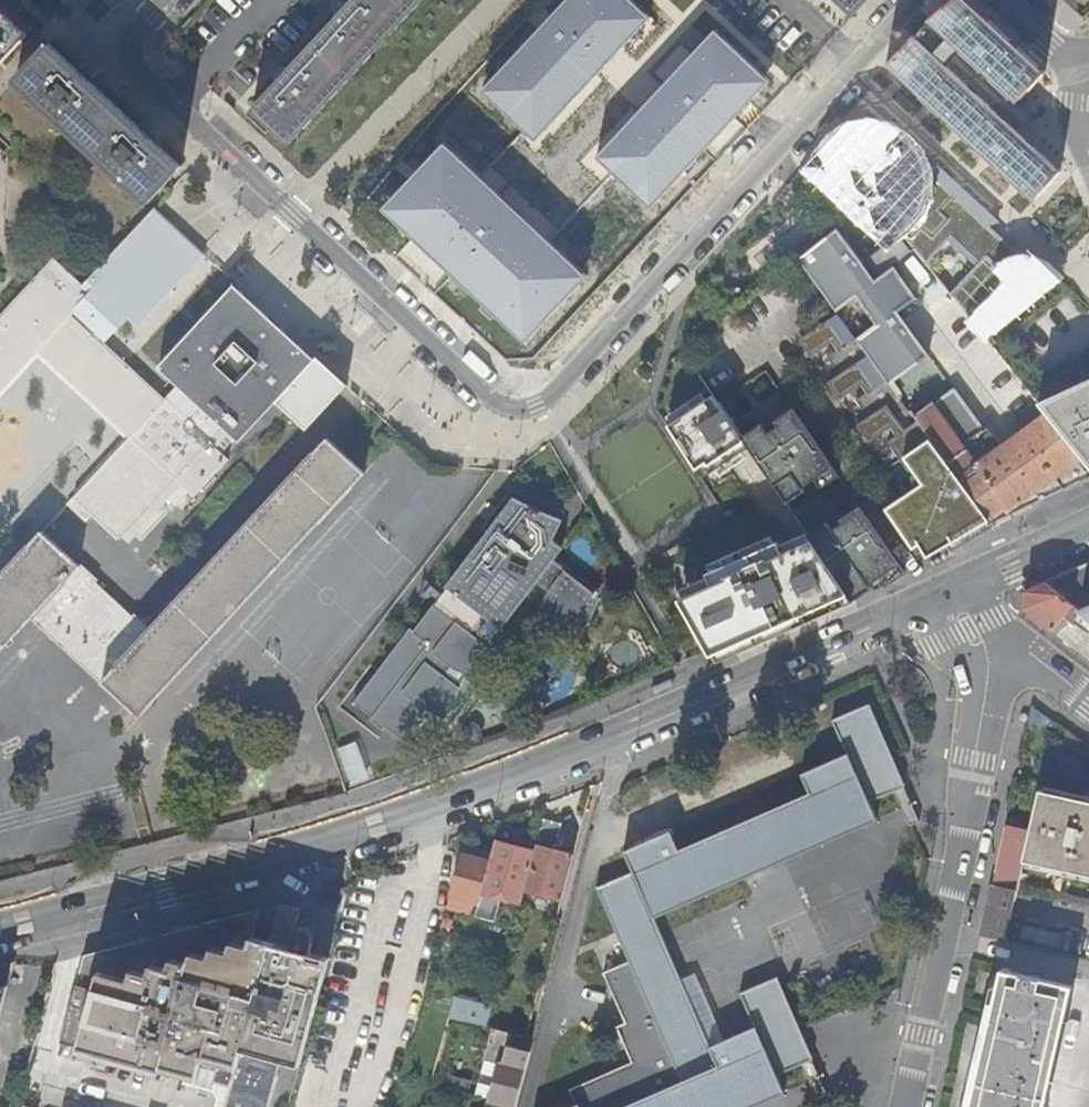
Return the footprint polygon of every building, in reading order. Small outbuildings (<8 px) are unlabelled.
[(256,108),(255,108),(254,109),(291,144),(292,143),(292,142),(423,0),(356,0),(352,4),(348,0),(346,2),(344,1),(340,5),(336,10),(338,11),(336,14),(340,17),(292,69),(288,65),(286,68),(284,66),(281,70),(277,74),(279,76),(277,77),(281,81),(256,108)] [(480,93),(531,141),(649,16),(633,0),(568,0),(480,93)] [(855,10),(857,12),(868,0),(845,0),(855,10)] [(933,19),(934,20),(920,36),(918,34),(890,64),(1035,199),(1063,171),(1019,131),(1033,116),(1028,111),(1019,102),(1048,70),(972,0),(956,0),(933,19)] [(2,64),(28,35),(0,9),(0,62),(2,64)] [(720,30),(600,156),(651,204),(769,80),(720,30)] [(90,81),(96,75),(91,70),(85,64),(78,70),(53,47),(53,45),(51,44),(17,81),(19,83),(20,83),(147,201),(147,202),(149,204),(183,166),(181,164),(180,165),(156,143),(162,136),(155,129),(150,124),(143,131),(90,81)] [(1026,260),(990,225),(1000,221),(955,180),(948,187),(932,172),(929,175),(916,163),(923,155),(907,140),(900,134),(892,129),(890,127),(882,125),(876,125),(868,125),(857,127),(848,130),(837,137),(830,144),(823,154),(815,171),(820,166),(853,198),(848,202),(880,233),(884,228),(890,233),(885,238),(886,239),(902,232),(986,336),(1057,277),(1050,270),(1044,265),(1036,262),(1026,260)] [(584,275),(443,146),(384,209),(525,341),(584,275)] [(157,210),(81,284),(92,294),(86,301),(117,328),(126,318),(135,327),(202,255),(157,210)] [(879,276),(877,278),(839,228),(797,259),(812,278),(810,279),(835,312),(797,340),(810,357),(820,350),(831,341),(837,349),(826,358),(839,374),(826,383),(839,400),(861,384),(867,391),(855,400),(868,416),(857,425),(870,442),(891,426),(897,434),(887,441),(912,474),(915,472),(922,482),(893,504),(917,537),(930,531),(942,522),(940,519),(953,509),(959,522),(955,524),(962,538),(1043,499),(1003,445),(953,378),(910,411),(890,385),(930,355),(899,314),(918,299),(893,266),(879,276)] [(868,261),(879,276),(893,266),(899,261),(910,253),(900,238),(897,238),(868,261)] [(130,437),(69,503),(88,522),(94,515),(119,538),(120,538),(123,534),(141,515),(148,521),(149,521),(169,500),(181,486),(195,498),(228,461),(216,449),(230,434),(240,444),(278,405),(309,432),(350,388),(315,356),(313,358),(235,287),(158,369),(178,387),(164,401),(102,343),(71,315),(86,301),(92,294),(81,284),(53,258),(51,260),(52,262),(0,318),(0,393),(22,370),(39,351),(74,384),(130,437)] [(71,315),(102,343),(117,328),(86,301),(71,315)] [(994,336),(989,340),(994,346),(998,343),(994,336)] [(1046,412),(1088,465),(1088,375),(1038,403),(1046,412)] [(762,422),(742,435),(787,503),(806,491),(804,487),(815,479),(821,488),(839,476),(793,408),(775,420),(779,426),(769,433),(762,422)] [(1046,412),(1020,432),(1063,489),(1088,477),(1088,465),(1046,412)] [(1043,499),(1063,489),(1020,432),(1003,445),(1043,499)] [(365,476),(365,474),(328,440),(150,630),(144,636),(76,573),(82,566),(44,531),(31,545),(0,578),(0,654),(34,618),(139,716),(365,476)] [(188,493),(181,486),(169,500),(176,507),(188,493)] [(562,546),(542,529),(551,517),(517,501),(415,631),(414,631),(410,629),(355,702),(354,703),(373,717),(369,722),(382,731),(385,727),(402,740),(400,742),(402,743),(414,727),(409,724),(425,704),(443,713),(456,688),(444,679),(455,665),(473,674),(475,673),(488,647),(476,637),(491,619),(502,627),(537,582),(555,592),(547,611),(548,611),(550,609),(558,613),(557,615),(559,617),(561,614),(573,619),(572,622),(574,623),(575,621),(585,625),(584,628),(585,629),(600,596),(590,588),(592,586),(590,584),(588,586),(578,578),(580,576),(578,575),(576,577),(573,574),(574,572),(572,571),(571,573),(555,559),(566,545),(564,543),(562,546)] [(808,534),(854,602),(875,590),(870,580),(881,574),(886,584),(906,572),(860,506),(841,519),(845,525),(835,531),(828,521),(808,534)] [(141,515),(123,534),(130,541),(148,521),(141,515)] [(44,531),(30,518),(17,532),(31,545),(44,531)] [(1047,581),(1088,616),(1088,563),(1047,581)] [(144,636),(150,630),(82,566),(76,573),(144,636)] [(1047,581),(1026,591),(1026,608),(1088,658),(1088,616),(1047,581)] [(892,749),(871,702),(834,719),(848,753),(801,773),(802,775),(804,775),(811,794),(680,849),(672,832),(674,831),(673,829),(624,850),(624,853),(626,852),(634,873),(601,887),(600,885),(598,886),(683,1082),(625,1106),(752,1106),(787,1092),(779,1073),(804,1062),(805,1062),(789,1024),(797,1021),(778,975),(740,991),(755,1026),(711,1045),(655,915),(880,819),(872,800),(894,791),(898,789),(882,753),(892,749)] [(466,723),(455,732),(459,743),(474,737),(466,723)] [(341,745),(349,784),(371,779),(363,740),(341,745)] [(906,784),(892,749),(882,753),(898,789),(894,791),(909,824),(919,820),(905,785),(906,784)] [(1034,808),(1039,784),(1024,781),(1018,804),(1034,808)] [(1039,788),(1024,859),(1088,873),(1088,799),(1039,788)] [(559,909),(573,857),(555,852),(562,823),(544,818),(535,852),(522,899),(559,909)] [(516,847),(495,842),(491,854),(489,863),(479,901),(474,920),(514,930),(522,899),(535,852),(526,850),(527,845),(517,842),(516,847)] [(491,854),(463,846),(461,855),(489,863),(491,854)] [(489,863),(461,855),(450,893),(479,901),(489,863)] [(1016,889),(992,884),(981,934),(1005,939),(1016,889)] [(1005,939),(1007,940),(1018,890),(1016,889),(1005,939)] [(479,901),(450,893),(445,912),(474,920),(479,901)] [(260,906),(172,931),(175,943),(206,951),(207,950),(206,950),(205,950),(205,949),(204,949),(203,948),(202,947),(201,946),(201,945),(201,944),(200,943),(200,942),(200,941),(200,940),(201,939),(201,938),(201,937),(202,936),(203,935),(203,934),(204,934),(205,933),(206,933),(207,933),(207,932),(208,932),(209,932),(210,932),(211,932),(210,931),(257,918),(260,906)] [(230,1087),(225,1106),(267,1106),(280,1058),(300,1063),(330,956),(311,950),(315,934),(314,929),(307,924),(301,924),(294,929),(298,915),(285,912),(279,942),(252,935),(257,918),(210,931),(211,932),(210,932),(209,932),(208,932),(207,932),(207,933),(206,933),(205,933),(204,934),(203,934),(203,935),(202,936),(201,937),(201,938),(201,939),(200,940),(200,941),(200,942),(200,943),(201,944),(201,945),(201,946),(202,947),(203,948),(204,949),(205,949),(205,950),(206,950),(207,950),(206,951),(175,943),(172,931),(85,955),(61,1040),(230,1087)] [(1080,956),(1073,985),(1002,970),(970,1106),(1088,1106),(1088,958),(1080,956)] [(458,1021),(448,1018),(444,1033),(453,1036),(458,1021)] [(805,1062),(804,1062),(819,1096),(828,1093),(797,1021),(789,1024),(805,1062)] [(456,1037),(453,1036),(444,1033),(439,1050),(451,1054),(456,1037)] [(532,1046),(526,1044),(524,1051),(509,1047),(508,1050),(499,1047),(496,1061),(500,1063),(490,1100),(494,1102),(492,1106),(516,1106),(532,1046)]
